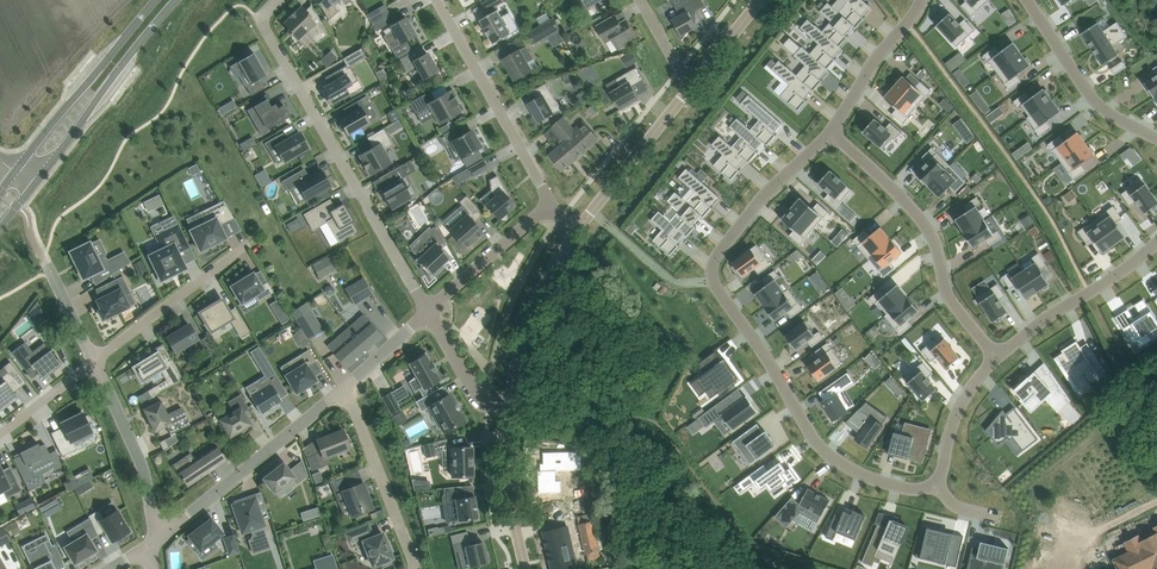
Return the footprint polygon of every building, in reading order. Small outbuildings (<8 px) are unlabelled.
[(329,20),(338,11),(333,2),(336,0),(318,0),(329,20)] [(482,3),(487,11),(505,1),(504,0),(488,0),(482,3)] [(588,9),(603,0),(583,0),(588,9)] [(697,26),(696,24),(690,15),(696,11),(706,6),(703,0),(687,0),(676,7),(681,16),(674,20),(678,28),(676,29),(683,40),(689,33),(688,31),(697,26)] [(848,2),(839,12),(839,13),(854,26),(856,28),(865,18),(862,16),(871,7),(863,0),(845,0),(848,2)] [(967,0),(962,5),(972,16),(989,0),(967,0)] [(822,9),(826,5),(822,1),(818,6),(822,9)] [(822,9),(820,11),(832,21),(823,31),(840,46),(848,37),(846,35),(854,26),(839,13),(839,12),(828,2),(826,5),(822,9)] [(290,17),(284,23),(290,29),(289,31),(290,32),(291,35),(293,36),(294,36),(297,39),(306,31),(313,38),(316,35),(320,40),(320,41),(330,35),(311,3),(310,3),(313,9),(309,13),(302,6),(296,12),(295,11),(290,17)] [(373,25),(387,17),(391,15),(385,4),(367,14),(373,25)] [(510,12),(502,16),(499,10),(481,20),(486,28),(485,29),(489,35),(490,35),(495,44),(520,29),(510,12)] [(950,13),(937,25),(957,47),(975,30),(965,19),(960,24),(950,13)] [(601,16),(592,21),(593,24),(603,19),(601,16)] [(613,38),(619,49),(628,44),(626,41),(636,36),(627,20),(621,23),(616,16),(597,26),(606,42),(613,38)] [(1014,16),(1006,21),(1010,26),(1017,21),(1014,16)] [(391,23),(387,17),(373,25),(377,30),(391,23)] [(383,30),(387,36),(394,32),(397,37),(396,38),(399,42),(400,41),(401,43),(416,35),(410,24),(410,23),(408,19),(407,19),(406,17),(391,26),(383,30)] [(529,32),(535,44),(561,29),(554,18),(529,32)] [(808,19),(801,27),(819,44),(811,53),(828,69),(836,60),(834,58),(842,48),(840,46),(823,31),(816,25),(815,25),(808,19)] [(1098,23),(1082,33),(1092,49),(1122,29),(1117,22),(1103,31),(1098,23)] [(1122,29),(1092,49),(1103,65),(1119,55),(1113,46),(1127,37),(1122,29)] [(996,46),(984,55),(989,62),(989,61),(997,72),(1022,54),(1013,42),(1000,52),(996,46)] [(527,46),(521,49),(504,59),(516,80),(534,70),(529,62),(534,59),(527,46)] [(802,46),(795,55),(806,65),(797,75),(813,89),(813,90),(814,91),(822,81),(820,79),(829,69),(828,69),(811,53),(802,46)] [(343,58),(348,67),(367,57),(361,48),(343,58)] [(331,50),(327,54),(334,61),(337,57),(331,50)] [(630,66),(639,61),(633,51),(625,56),(630,66)] [(241,76),(252,95),(265,87),(261,79),(267,75),(254,52),(238,61),(245,74),(241,76)] [(427,53),(414,61),(424,78),(438,71),(427,53)] [(405,65),(413,61),(409,54),(401,58),(405,65)] [(1022,54),(997,72),(1005,83),(1010,90),(1022,81),(1017,75),(1031,65),(1029,63),(1031,62),(1027,57),(1025,58),(1022,54)] [(767,65),(771,68),(776,62),(772,59),(767,65)] [(957,67),(951,59),(946,63),(952,71),(957,67)] [(779,60),(772,69),(790,85),(781,96),(787,101),(789,102),(789,103),(798,111),(807,101),(805,99),(813,90),(813,89),(797,75),(787,66),(779,60)] [(1111,69),(1115,75),(1127,67),(1123,61),(1111,69)] [(593,62),(577,71),(584,84),(600,75),(593,62)] [(616,79),(607,84),(612,93),(621,109),(623,108),(624,110),(631,106),(630,104),(633,103),(638,100),(640,98),(638,96),(633,87),(645,80),(637,66),(636,66),(637,68),(635,69),(635,68),(625,74),(616,79)] [(954,73),(958,78),(964,73),(960,68),(954,73)] [(324,94),(330,104),(349,94),(345,87),(350,80),(345,75),(341,69),(326,78),(330,84),(326,86),(325,89),(327,92),(324,94)] [(922,69),(917,75),(922,79),(927,74),(922,69)] [(571,72),(563,75),(566,84),(574,82),(578,80),(575,71),(571,72)] [(1145,83),(1154,97),(1156,95),(1156,75),(1145,83)] [(898,82),(894,87),(917,107),(926,97),(927,97),(932,91),(921,81),(916,87),(906,78),(904,76),(902,78),(900,76),(896,81),(898,82)] [(557,99),(547,82),(533,90),(537,99),(529,103),(540,122),(560,110),(562,109),(557,99)] [(894,87),(885,98),(897,108),(892,114),(903,124),(909,118),(908,117),(917,107),(894,87)] [(1026,92),(1014,101),(1018,107),(1021,105),(1029,116),(1027,118),(1028,118),(1052,100),(1049,95),(1051,94),(1047,89),(1045,90),(1044,88),(1031,98),(1026,92)] [(744,90),(737,97),(743,101),(749,95),(744,90)] [(457,105),(459,104),(455,97),(453,98),(449,91),(435,99),(430,91),(410,102),(415,111),(428,104),(439,124),(461,111),(457,105)] [(268,128),(290,115),(284,105),(278,109),(275,104),(274,106),(267,94),(252,102),(254,106),(261,118),(254,122),(262,135),(269,130),(268,128)] [(743,101),(741,104),(759,120),(751,129),(750,130),(764,141),(763,142),(767,145),(776,135),(774,134),(782,124),(749,95),(743,101)] [(367,96),(362,98),(347,107),(350,113),(339,119),(341,123),(339,125),(343,132),(345,130),(348,134),(369,122),(365,115),(369,112),(366,106),(371,104),(367,96)] [(1052,100),(1028,118),(1036,130),(1035,130),(1040,136),(1052,127),(1048,121),(1061,111),(1052,100)] [(985,114),(992,109),(986,101),(979,106),(985,114)] [(226,104),(219,108),(222,115),(230,111),(226,104)] [(588,108),(592,113),(596,113),(599,110),(594,104),(588,108)] [(565,143),(577,157),(599,139),(584,121),(574,129),(564,117),(553,126),(567,142),(565,143)] [(738,118),(730,127),(741,137),(732,146),(732,147),(746,159),(749,162),(758,152),(755,151),(763,142),(764,141),(750,130),(751,129),(738,118)] [(881,147),(893,134),(897,138),(902,132),(891,122),(886,128),(875,118),(863,132),(881,147)] [(399,120),(386,127),(391,134),(403,127),(399,120)] [(447,124),(439,128),(442,133),(450,129),(447,124)] [(366,169),(367,168),(371,174),(391,163),(383,148),(391,143),(383,130),(384,129),(383,129),(375,134),(368,137),(368,138),(369,138),(374,147),(360,155),(363,161),(362,162),(366,169)] [(454,130),(440,137),(445,146),(446,145),(452,142),(462,158),(466,166),(483,157),(478,149),(481,147),(471,130),(458,137),(454,130)] [(963,136),(968,143),(975,137),(970,130),(963,136)] [(284,161),(309,147),(300,132),(284,142),(280,134),(265,143),(269,150),(276,147),(284,161)] [(1060,135),(1048,144),(1053,151),(1061,161),(1086,143),(1078,132),(1064,141),(1060,135)] [(720,136),(712,144),(723,154),(714,165),(731,180),(740,170),(738,168),(746,159),(732,147),(732,146),(720,136)] [(243,151),(250,147),(246,140),(239,144),(243,151)] [(562,170),(577,157),(565,143),(550,156),(562,170)] [(1086,143),(1061,161),(1069,172),(1069,173),(1074,179),(1086,170),(1082,165),(1095,155),(1093,153),(1095,151),(1091,146),(1090,148),(1086,143)] [(927,163),(916,173),(928,185),(949,164),(933,147),(922,157),(927,163)] [(1130,147),(1121,154),(1125,160),(1128,157),(1136,152),(1134,149),(1130,147)] [(1022,156),(1017,150),(1013,153),(1017,160),(1022,156)] [(483,160),(469,167),(475,177),(488,169),(483,160)] [(197,163),(188,168),(192,176),(201,171),(197,163)] [(404,163),(379,177),(380,178),(383,176),(388,186),(380,191),(385,199),(387,198),(392,208),(418,194),(402,166),(405,164),(404,163)] [(949,164),(928,185),(928,186),(929,185),(940,197),(950,187),(956,192),(966,182),(949,164)] [(255,172),(260,186),(270,182),(265,168),(255,172)] [(687,168),(679,177),(696,192),(687,202),(702,215),(701,216),(703,218),(712,208),(710,206),(719,196),(703,182),(690,171),(687,168)] [(690,171),(703,182),(709,175),(701,169),(698,173),(692,168),(690,171)] [(327,188),(331,186),(321,169),(306,178),(301,170),(282,181),(288,190),(298,184),(307,200),(314,195),(327,188)] [(830,170),(819,183),(830,193),(825,198),(836,208),(841,203),(852,190),(830,170)] [(465,179),(461,172),(452,177),(457,184),(465,179)] [(977,172),(972,178),(977,183),(982,178),(977,172)] [(497,175),(490,180),(492,198),(485,204),(498,219),(500,218),(506,218),(507,212),(515,205),(503,191),(505,189),(497,175)] [(1122,193),(1131,206),(1137,201),(1138,203),(1145,213),(1151,209),(1153,211),(1156,207),(1156,206),(1156,205),(1156,200),(1142,179),(1122,193)] [(968,185),(959,194),(961,197),(971,188),(968,185)] [(327,188),(314,195),(318,201),(330,194),(327,188)] [(1072,189),(1064,195),(1069,202),(1078,196),(1072,189)] [(676,192),(668,201),(679,211),(671,221),(670,221),(685,234),(685,235),(687,237),(696,227),(694,225),(701,216),(702,215),(687,202),(676,192)] [(158,193),(143,200),(148,210),(163,203),(158,193)] [(470,212),(460,220),(449,230),(465,248),(483,233),(473,222),(483,214),(484,214),(467,195),(467,196),(461,202),(470,212)] [(1048,204),(1053,200),(1049,195),(1044,199),(1048,204)] [(964,232),(985,220),(977,206),(982,203),(978,196),(965,204),(968,210),(955,218),(964,232)] [(795,204),(792,208),(815,228),(824,218),(824,219),(830,213),(818,203),(813,208),(801,197),(799,199),(798,198),(794,202),(795,204)] [(327,222),(338,241),(357,231),(351,222),(354,221),(344,203),(335,208),(330,199),(304,214),(313,230),(327,222)] [(190,230),(200,251),(227,238),(220,225),(234,218),(224,200),(198,213),(204,223),(190,230)] [(1107,211),(1096,219),(1114,244),(1126,235),(1116,222),(1122,218),(1114,206),(1107,211)] [(792,208),(782,219),(794,230),(790,235),(801,245),(806,239),(815,228),(792,208)] [(857,215),(851,210),(846,217),(851,222),(857,215)] [(659,211),(651,220),(663,230),(653,240),(671,255),(679,245),(677,244),(685,235),(685,234),(670,221),(671,221),(659,211)] [(1030,215),(1022,220),(1026,227),(1034,222),(1030,215)] [(304,226),(299,217),(287,224),(292,232),(304,226)] [(1085,226),(1078,231),(1087,244),(1093,239),(1103,252),(1105,251),(1106,253),(1111,249),(1110,247),(1114,244),(1096,219),(1085,227),(1085,226)] [(998,231),(993,234),(985,220),(964,232),(964,233),(965,233),(973,246),(985,239),(989,245),(1002,237),(998,231)] [(190,246),(179,224),(156,236),(163,249),(149,255),(160,277),(158,278),(161,282),(172,277),(171,275),(186,268),(178,252),(190,246)] [(447,240),(438,225),(437,225),(438,226),(431,229),(439,244),(446,240),(446,241),(447,240)] [(865,230),(853,240),(858,246),(869,259),(892,240),(891,239),(881,227),(870,236),(865,230)] [(838,246),(844,240),(838,235),(832,241),(838,246)] [(892,240),(869,259),(880,271),(884,277),(896,267),(891,262),(903,252),(892,239),(891,239),(892,240)] [(424,255),(419,259),(425,265),(424,267),(428,275),(431,273),(433,274),(443,265),(441,264),(448,257),(431,240),(420,251),(424,255)] [(125,251),(107,260),(105,255),(98,258),(90,242),(86,244),(85,242),(73,248),(74,250),(71,252),(75,262),(74,262),(75,263),(77,268),(78,269),(79,268),(84,278),(103,269),(103,268),(107,266),(112,274),(131,262),(125,251)] [(756,245),(733,262),(735,265),(733,267),(736,272),(738,270),(743,276),(755,268),(759,274),(771,265),(767,259),(756,245)] [(798,249),(791,254),(796,261),(803,256),(798,249)] [(1050,250),(1044,254),(1049,262),(1055,258),(1050,250)] [(1032,258),(1021,266),(1024,270),(1038,291),(1043,288),(1044,290),(1049,286),(1048,285),(1050,283),(1041,269),(1047,265),(1039,253),(1032,257),(1032,258)] [(817,265),(823,259),(818,254),(812,260),(817,265)] [(326,258),(313,265),(320,278),(333,271),(326,258)] [(767,285),(756,293),(765,306),(766,307),(785,293),(785,292),(776,280),(780,276),(775,270),(763,279),(767,285)] [(1009,272),(1002,277),(1011,289),(1017,285),(1026,299),(1038,291),(1024,270),(1013,277),(1009,272)] [(261,285),(254,272),(231,286),(242,303),(255,295),(259,301),(274,292),(268,281),(261,285)] [(112,293),(97,300),(101,309),(99,310),(103,318),(108,316),(109,318),(115,315),(114,313),(129,306),(124,296),(131,293),(123,276),(107,283),(112,293)] [(364,279),(363,279),(346,289),(354,304),(373,293),(364,279)] [(828,286),(824,281),(817,286),(821,292),(828,286)] [(998,283),(977,297),(993,322),(996,320),(998,322),(1003,318),(1002,316),(1008,312),(1000,300),(1006,296),(998,283)] [(881,288),(870,298),(875,304),(877,302),(887,314),(888,314),(908,297),(897,284),(886,294),(881,288)] [(765,306),(775,320),(787,312),(792,318),(804,309),(799,303),(789,289),(785,292),(785,293),(766,307),(765,306)] [(887,314),(885,316),(896,329),(901,335),(912,325),(908,319),(919,310),(908,296),(908,297),(888,314),(887,314)] [(855,304),(850,297),(843,303),(848,310),(855,304)] [(222,299),(218,301),(200,312),(211,331),(213,330),(212,330),(230,319),(234,325),(236,324),(244,336),(251,332),(235,306),(234,307),(235,307),(229,311),(222,299)] [(1123,329),(1133,344),(1136,342),(1148,334),(1152,340),(1156,337),(1156,319),(1144,299),(1135,305),(1142,316),(1123,329)] [(38,300),(29,312),(39,325),(47,318),(42,307),(40,308),(38,306),(40,304),(38,300)] [(310,310),(308,311),(304,305),(292,312),(309,339),(323,330),(310,310)] [(290,320),(284,310),(276,315),(282,324),(290,320)] [(383,336),(375,327),(364,314),(350,326),(369,348),(383,336)] [(805,321),(786,335),(796,349),(808,341),(812,347),(824,338),(819,331),(815,334),(805,321)] [(168,337),(176,351),(198,338),(189,324),(168,337)] [(333,353),(339,359),(346,368),(369,348),(350,326),(336,338),(342,345),(333,353)] [(302,330),(294,335),(299,344),(307,339),(302,330)] [(941,334),(922,350),(931,362),(937,357),(946,368),(960,357),(941,334)] [(212,361),(219,357),(206,336),(199,341),(212,361)] [(915,348),(906,337),(902,340),(911,351),(915,348)] [(42,370),(47,376),(62,365),(45,342),(33,351),(26,341),(12,351),(32,378),(42,370)] [(1093,367),(1096,372),(1104,367),(1095,353),(1088,358),(1077,341),(1066,348),(1067,350),(1054,358),(1079,396),(1093,387),(1083,373),(1093,367)] [(820,357),(808,366),(819,380),(842,362),(832,349),(828,343),(816,351),(820,357)] [(296,369),(285,375),(291,384),(289,386),(294,392),(296,391),(297,393),(317,381),(307,365),(315,360),(308,349),(290,360),(296,369)] [(720,395),(738,382),(736,380),(739,378),(725,359),(723,361),(716,351),(699,363),(701,365),(700,366),(705,373),(697,379),(706,391),(714,386),(720,395)] [(162,370),(172,386),(184,378),(171,356),(163,360),(158,352),(136,366),(139,371),(137,372),(142,381),(162,370)] [(417,376),(409,382),(415,392),(423,387),(424,388),(440,379),(435,371),(436,370),(432,363),(431,363),(429,360),(431,359),(426,352),(419,356),(420,358),(410,364),(417,376)] [(876,357),(871,352),(865,358),(870,363),(876,357)] [(260,391),(250,396),(261,414),(271,408),(271,407),(282,401),(279,394),(286,390),(264,355),(255,360),(266,378),(256,385),(260,391)] [(0,378),(0,409),(1,411),(19,397),(14,392),(26,382),(10,361),(4,366),(8,372),(0,378)] [(924,362),(905,378),(924,400),(937,389),(928,378),(933,373),(924,362)] [(848,372),(819,392),(824,400),(821,402),(833,421),(849,412),(847,410),(837,393),(845,388),(855,382),(848,372)] [(1029,377),(1015,390),(1032,409),(1047,395),(1055,403),(1065,394),(1070,400),(1071,400),(1051,372),(1051,373),(1043,381),(1037,374),(1031,379),(1029,377)] [(898,383),(891,376),(885,382),(892,389),(898,383)] [(159,393),(155,386),(148,390),(148,391),(151,396),(152,397),(159,393)] [(151,396),(148,391),(138,396),(142,402),(151,396)] [(433,391),(415,402),(416,402),(422,411),(429,406),(434,415),(432,416),(437,424),(439,423),(444,432),(465,420),(459,410),(456,404),(455,404),(450,394),(437,401),(432,393),(433,392),(433,391)] [(391,392),(383,397),(392,414),(401,409),(391,392)] [(222,422),(220,423),(224,430),(226,429),(230,436),(251,424),(242,410),(248,407),(249,407),(241,394),(240,394),(240,395),(229,402),(235,411),(221,420),(222,422)] [(731,429),(756,412),(746,396),(736,403),(730,395),(701,415),(707,424),(721,415),(731,429)] [(146,410),(144,411),(147,418),(149,417),(155,431),(167,425),(171,434),(190,424),(182,408),(168,415),(161,401),(145,409),(146,410)] [(1000,413),(986,430),(998,445),(1013,434),(1024,449),(1037,439),(1038,439),(1039,439),(1014,407),(1014,408),(1003,416),(1000,413)] [(705,411),(703,408),(693,415),(695,418),(705,411)] [(860,408),(846,423),(860,433),(856,439),(867,447),(883,425),(860,408)] [(392,416),(398,425),(407,420),(402,410),(392,416)] [(63,427),(51,432),(63,456),(77,449),(72,438),(91,429),(83,412),(61,423),(63,427)] [(697,419),(688,426),(693,434),(703,427),(697,419)] [(763,431),(758,423),(733,441),(750,464),(776,445),(765,430),(763,431)] [(894,432),(889,453),(912,460),(923,463),(931,432),(914,427),(912,434),(903,431),(902,434),(894,432)] [(322,451),(315,454),(306,457),(312,470),(330,463),(327,457),(350,447),(349,444),(352,442),(344,432),(343,430),(334,433),(330,428),(329,428),(331,430),(318,441),(322,451)] [(165,438),(169,445),(178,439),(174,432),(165,438)] [(409,438),(403,441),(406,447),(412,444),(409,438)] [(165,439),(160,442),(163,449),(169,447),(165,439)] [(424,444),(427,457),(437,455),(436,453),(442,452),(443,467),(452,467),(452,476),(462,476),(462,477),(463,477),(463,478),(469,478),(469,476),(470,476),(473,475),(473,465),(473,464),(471,464),(471,458),(473,458),(473,457),(472,457),(472,447),(452,447),(452,448),(449,448),(448,447),(449,447),(447,439),(424,444)] [(39,443),(20,452),(21,455),(14,459),(29,490),(47,482),(42,473),(56,466),(45,443),(40,446),(39,443)] [(173,464),(188,486),(227,460),(217,445),(195,459),(191,453),(173,464)] [(538,482),(536,482),(537,496),(538,496),(538,493),(561,492),(560,481),(556,481),(555,471),(581,470),(581,454),(577,454),(577,451),(533,452),(533,453),(534,453),(542,453),(542,463),(540,463),(540,470),(537,470),(538,482)] [(284,464),(265,478),(268,482),(266,483),(271,489),(272,488),(275,491),(293,477),(297,483),(307,475),(303,461),(290,471),(284,464)] [(787,470),(781,461),(769,470),(766,465),(765,464),(752,473),(757,479),(754,481),(761,490),(767,485),(775,496),(799,478),(791,467),(787,470)] [(0,464),(0,492),(4,490),(7,496),(21,489),(12,470),(6,473),(5,470),(3,469),(0,464)] [(70,478),(71,480),(75,487),(84,482),(80,473),(70,478)] [(349,516),(361,512),(372,507),(363,483),(350,488),(345,474),(331,480),(340,503),(339,503),(344,514),(348,514),(349,516)] [(412,478),(411,487),(429,487),(429,479),(412,478)] [(83,492),(79,485),(75,487),(79,495),(83,492)] [(444,488),(444,493),(443,493),(444,502),(452,500),(455,521),(478,517),(478,516),(476,509),(477,509),(476,505),(475,497),(475,496),(463,498),(461,486),(444,488)] [(830,502),(807,489),(799,503),(791,497),(773,517),(785,528),(798,513),(816,524),(820,516),(821,517),(830,502)] [(244,524),(247,533),(251,531),(252,534),(250,539),(249,539),(253,553),(270,547),(263,525),(264,525),(255,498),(247,500),(246,498),(235,501),(236,504),(234,505),(240,525),(244,524)] [(27,502),(31,509),(36,507),(33,499),(27,502)] [(551,512),(554,510),(555,506),(553,503),(549,502),(546,504),(545,508),(547,511),(551,512)] [(52,513),(47,503),(38,507),(44,518),(52,513)] [(319,506),(310,509),(312,518),(321,515),(319,506)] [(99,509),(89,515),(98,535),(105,530),(112,542),(130,531),(117,509),(104,517),(99,509)] [(856,538),(866,515),(855,510),(853,514),(847,512),(847,511),(845,510),(842,515),(836,513),(826,536),(833,539),(837,530),(856,538)] [(578,516),(580,527),(579,527),(583,543),(605,537),(598,511),(578,516)] [(91,539),(98,535),(89,515),(90,518),(80,523),(86,534),(64,547),(75,564),(83,559),(84,559),(89,556),(97,550),(91,539)] [(201,550),(219,536),(222,533),(211,519),(190,535),(201,550)] [(896,556),(908,526),(891,519),(887,528),(878,524),(863,561),(873,566),(876,558),(880,550),(888,554),(889,552),(895,555),(895,556),(896,556)] [(375,536),(370,522),(344,533),(349,544),(360,540),(366,557),(368,556),(372,566),(382,562),(383,565),(393,561),(392,558),(393,558),(383,533),(375,536)] [(429,536),(439,534),(446,532),(445,526),(438,528),(438,527),(428,529),(429,536)] [(5,527),(0,529),(0,545),(11,540),(5,527)] [(568,527),(556,529),(545,532),(550,554),(573,549),(568,527)] [(1114,560),(1119,568),(1151,568),(1154,567),(1155,568),(1156,568),(1156,527),(1155,527),(1156,529),(1152,530),(1154,535),(1142,541),(1139,536),(1125,542),(1130,552),(1114,560)] [(921,540),(916,557),(938,562),(938,559),(947,561),(948,557),(959,560),(961,550),(960,550),(960,551),(951,548),(953,539),(940,536),(941,532),(929,529),(925,542),(922,541),(922,540),(921,540)] [(471,545),(467,531),(451,535),(453,544),(461,542),(462,549),(466,549),(470,567),(472,567),(472,566),(487,563),(488,563),(488,560),(489,560),(488,553),(486,553),(483,542),(482,542),(471,545)] [(33,568),(55,568),(54,567),(64,562),(55,544),(52,546),(47,535),(36,540),(41,551),(28,558),(33,568)] [(230,555),(239,552),(233,535),(224,538),(230,555)] [(605,537),(583,543),(585,553),(607,548),(605,537)] [(1009,548),(987,543),(986,550),(973,546),(967,568),(982,568),(988,568),(1004,568),(1009,548)] [(550,554),(553,568),(573,568),(571,561),(575,560),(573,549),(550,554)] [(333,555),(323,558),(325,564),(317,567),(318,568),(337,568),(333,555)]
